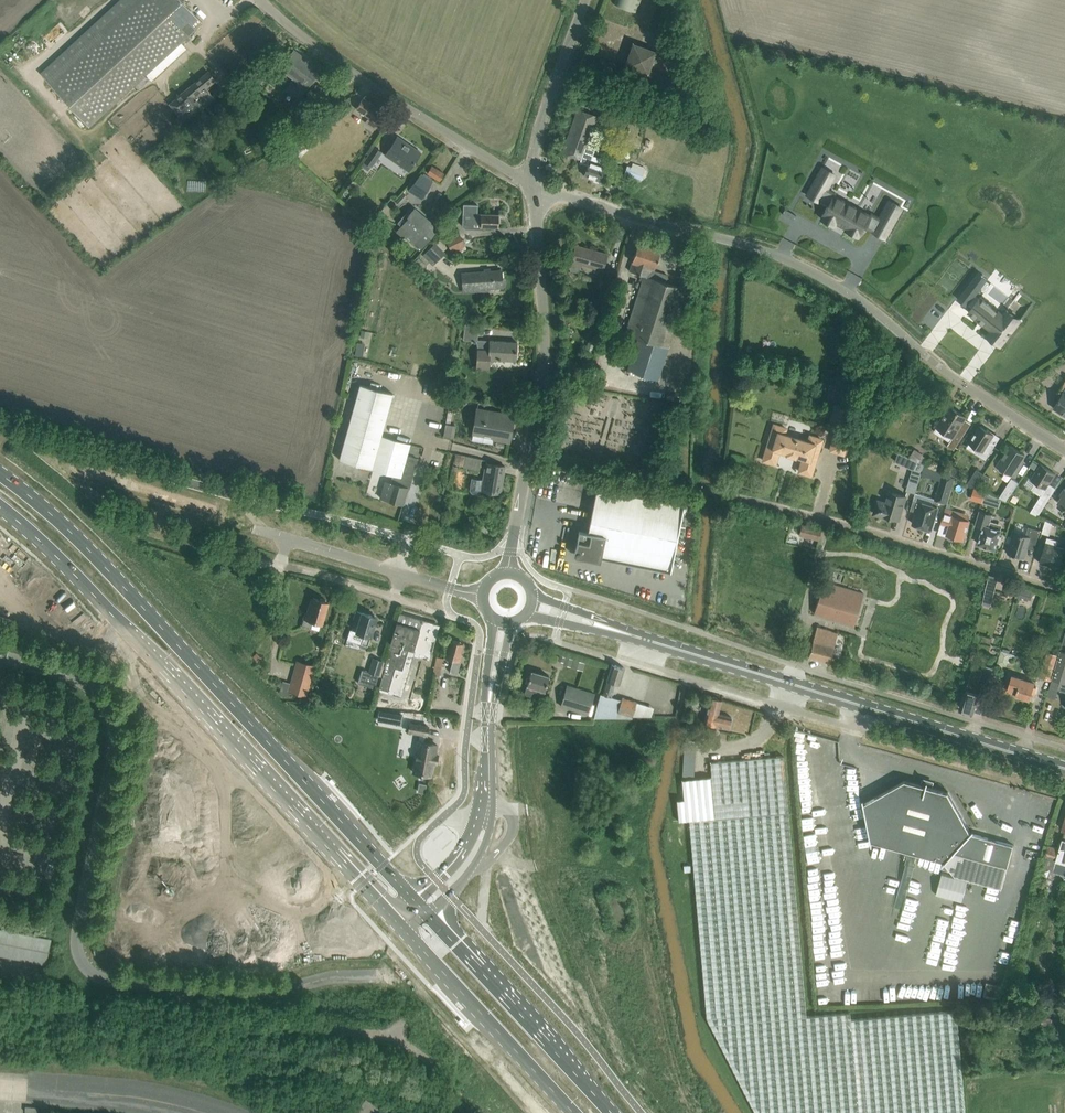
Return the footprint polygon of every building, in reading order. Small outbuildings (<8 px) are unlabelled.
[(40,73),(89,126),(202,22),(182,0),(120,0),(40,73)] [(613,4),(624,8),(636,13),(641,0),(615,0),(613,4)] [(644,86),(649,72),(656,51),(633,43),(621,78),(644,86)] [(298,84),(297,85),(291,80),(290,81),(291,81),(284,90),(297,100),(319,70),(307,61),(308,59),(306,58),(305,59),(294,51),(287,60),(281,67),(293,76),(291,79),(298,84)] [(208,72),(180,94),(196,114),(206,105),(215,98),(209,92),(205,86),(214,79),(208,72)] [(649,72),(644,86),(683,99),(688,85),(649,72)] [(196,114),(180,94),(169,103),(179,116),(174,120),(180,126),(196,114)] [(363,98),(357,107),(357,108),(369,116),(364,123),(374,130),(386,113),(363,98)] [(588,165),(584,176),(599,181),(604,166),(606,160),(592,155),(593,151),(587,149),(598,116),(577,109),(562,153),(582,160),(581,162),(588,165)] [(397,137),(391,146),(385,155),(408,171),(421,153),(397,137)] [(364,162),(371,167),(382,152),(374,147),(364,162)] [(427,173),(440,180),(444,173),(432,165),(427,173)] [(627,165),(624,174),(641,180),(644,171),(627,165)] [(814,181),(806,195),(819,202),(820,201),(828,205),(822,215),(823,215),(821,219),(833,225),(835,222),(846,229),(845,230),(857,237),(858,235),(859,236),(864,226),(872,230),(873,231),(878,222),(869,217),(870,216),(869,216),(834,196),(833,195),(833,196),(825,192),(827,189),(827,188),(835,174),(834,174),(822,167),(814,181)] [(421,174),(408,190),(421,199),(432,181),(421,174)] [(889,201),(878,219),(891,226),(902,208),(889,201)] [(481,226),(487,226),(498,227),(499,215),(477,214),(478,205),(463,204),(463,214),(466,214),(466,222),(481,223),(481,226)] [(416,246),(419,249),(437,228),(435,229),(420,216),(421,215),(415,209),(408,216),(405,214),(398,222),(402,226),(397,231),(403,237),(408,231),(423,244),(419,248),(416,246)] [(445,238),(452,252),(465,246),(459,232),(445,238)] [(435,241),(422,255),(433,265),(445,251),(435,241)] [(642,281),(624,335),(637,339),(628,370),(657,379),(667,349),(684,300),(687,289),(689,285),(695,268),(684,264),(679,282),(677,286),(668,283),(671,275),(654,269),(660,250),(638,243),(635,254),(629,271),(641,275),(639,280),(642,281)] [(575,245),(569,267),(570,269),(571,270),(572,271),(574,272),(576,271),(578,271),(579,270),(581,264),(603,270),(607,254),(575,245)] [(488,285),(488,288),(503,287),(505,286),(506,285),(506,279),(504,278),(502,278),(501,270),(463,273),(464,287),(488,285)] [(599,306),(607,308),(617,272),(609,270),(599,306)] [(969,283),(958,298),(968,306),(969,304),(973,307),(969,312),(992,329),(987,335),(1001,346),(1021,319),(1007,309),(1003,313),(999,310),(998,309),(998,310),(984,299),(984,298),(981,297),(977,294),(979,291),(969,283)] [(462,326),(460,339),(478,341),(480,325),(467,323),(466,326),(462,326)] [(477,367),(478,367),(489,368),(489,359),(516,361),(517,342),(491,340),(490,349),(478,348),(477,367)] [(1059,400),(1054,408),(1064,415),(1064,382),(1054,398),(1055,398),(1055,397),(1059,400)] [(394,394),(362,385),(341,459),(372,468),(381,436),(382,436),(394,394)] [(841,388),(839,400),(850,402),(851,389),(841,388)] [(950,406),(937,427),(953,437),(947,445),(954,450),(968,429),(961,425),(966,417),(950,406)] [(514,416),(491,412),(477,409),(473,432),(494,435),(493,438),(509,441),(514,416)] [(841,409),(839,415),(847,417),(848,411),(841,409)] [(445,424),(444,436),(454,438),(456,425),(445,424)] [(763,460),(775,464),(779,450),(787,453),(787,454),(794,456),(795,455),(803,458),(799,471),(811,475),(822,439),(810,436),(808,442),(784,435),(786,428),(774,425),(763,460)] [(975,435),(970,442),(976,447),(973,451),(986,459),(989,455),(995,446),(994,445),(993,447),(988,443),(994,434),(989,431),(989,430),(987,428),(987,429),(981,426),(975,435)] [(410,444),(382,436),(372,468),(393,474),(391,482),(385,481),(380,497),(403,504),(407,488),(409,488),(417,458),(407,455),(410,444)] [(1004,472),(1006,471),(1014,476),(1020,466),(1019,465),(1025,454),(1010,445),(997,465),(999,466),(999,469),(1000,471),(1001,472),(1004,472)] [(911,455),(919,460),(923,455),(915,450),(911,455)] [(455,461),(454,464),(463,466),(465,456),(456,454),(455,461)] [(472,493),(477,494),(482,490),(500,493),(505,466),(486,463),(484,480),(471,478),(469,490),(472,493)] [(1041,464),(1035,474),(1031,479),(1034,481),(1034,485),(1031,489),(1041,496),(1030,512),(1038,515),(1056,488),(1049,483),(1055,474),(1041,464)] [(922,470),(921,474),(928,476),(930,468),(924,466),(922,470)] [(977,469),(968,483),(976,487),(980,480),(984,474),(977,469)] [(911,472),(906,490),(915,493),(920,477),(921,475),(911,472)] [(935,499),(947,503),(955,477),(943,474),(935,499)] [(984,474),(980,480),(987,483),(989,483),(991,479),(990,477),(984,474)] [(999,497),(1007,501),(1019,482),(1012,478),(999,497)] [(600,561),(601,558),(609,560),(671,572),(684,506),(596,488),(588,532),(579,530),(574,554),(575,554),(576,555),(575,556),(600,561)] [(892,492),(889,503),(878,500),(874,512),(876,512),(877,515),(883,517),(885,515),(900,520),(907,496),(892,492)] [(986,493),(983,502),(998,506),(1001,499),(986,493)] [(914,500),(910,510),(915,511),(917,512),(913,524),(916,525),(916,527),(922,529),(924,527),(931,529),(938,507),(914,500)] [(956,516),(958,512),(946,508),(941,523),(949,526),(947,534),(955,537),(955,538),(957,539),(958,540),(960,540),(961,538),(964,539),(969,520),(956,516)] [(984,546),(989,547),(995,549),(997,543),(1000,544),(1002,537),(999,536),(1001,530),(989,526),(993,514),(979,510),(975,525),(983,528),(982,531),(981,536),(978,544),(984,546)] [(1042,533),(1049,535),(1053,523),(1046,520),(1042,533)] [(799,534),(806,536),(819,539),(822,528),(801,523),(799,534)] [(1015,531),(1008,553),(1024,558),(1028,545),(1035,547),(1040,530),(1028,527),(1017,524),(1015,532),(1015,531)] [(1039,563),(1059,568),(1064,548),(1057,546),(1058,540),(1047,537),(1039,563)] [(826,603),(818,600),(814,613),(854,625),(858,613),(850,610),(852,601),(861,603),(864,593),(824,581),(820,591),(829,594),(826,603)] [(1008,583),(1004,595),(1011,597),(1014,585),(1008,583)] [(986,590),(983,603),(991,605),(994,591),(986,590)] [(306,612),(302,625),(319,630),(323,619),(325,620),(327,613),(325,612),(328,602),(312,597),(308,613),(306,612)] [(350,629),(347,639),(361,644),(368,646),(376,617),(357,611),(357,612),(355,611),(353,619),(355,620),(354,621),(359,622),(357,631),(350,629)] [(817,627),(808,656),(808,657),(816,659),(821,661),(829,663),(838,633),(817,627)] [(450,672),(457,674),(463,654),(460,653),(463,643),(450,639),(447,650),(445,657),(453,659),(450,672)] [(1060,650),(1055,665),(1052,677),(1060,680),(1064,682),(1064,651),(1060,650)] [(437,656),(433,675),(440,677),(443,658),(437,656)] [(375,688),(383,661),(373,658),(369,672),(362,670),(358,683),(375,688)] [(318,666),(297,660),(288,692),(307,698),(318,666)] [(1044,675),(1052,677),(1055,665),(1048,663),(1044,675)] [(625,668),(612,664),(603,694),(611,696),(615,683),(619,685),(625,668)] [(991,683),(996,668),(983,665),(981,669),(973,667),(961,708),(974,712),(977,700),(985,702),(987,696),(976,692),(980,679),(991,683)] [(533,695),(536,688),(537,688),(534,698),(542,700),(544,690),(545,691),(549,676),(531,671),(527,685),(525,693),(533,695)] [(1052,677),(1048,691),(1056,694),(1060,681),(1060,680),(1052,677)] [(1020,680),(1014,678),(1012,687),(1017,689),(1016,695),(1030,699),(1032,693),(1034,694),(1036,687),(1034,686),(1035,681),(1027,679),(1027,680),(1020,678),(1020,680)] [(560,707),(587,715),(593,695),(566,687),(560,707)] [(600,694),(593,719),(632,718),(632,716),(641,716),(644,706),(634,703),(635,703),(621,699),(611,696),(603,694),(601,693),(600,694)] [(715,726),(716,725),(728,728),(731,717),(718,714),(722,700),(718,699),(716,697),(713,696),(711,698),(710,697),(704,723),(715,726)] [(380,711),(378,720),(401,724),(403,716),(380,711)] [(416,756),(414,767),(413,771),(431,775),(434,763),(436,763),(438,754),(435,753),(437,745),(424,742),(426,734),(426,735),(428,726),(411,723),(409,731),(420,733),(418,741),(415,755),(416,756)] [(689,821),(697,913),(706,1017),(756,1112),(965,1112),(956,1010),(851,1020),(850,1012),(807,1017),(795,904),(787,812),(783,756),(710,762),(711,777),(714,819),(689,821)] [(678,821),(689,821),(714,819),(711,777),(682,780),(683,799),(676,800),(678,821)] [(944,863),(956,875),(1002,888),(1014,845),(972,833),(973,832),(972,831),(971,832),(948,792),(927,786),(928,784),(927,784),(926,786),(905,780),(865,803),(864,801),(863,801),(872,843),(873,843),(873,841),(945,861),(944,863)] [(426,783),(419,782),(417,790),(424,792),(426,783)] [(1053,870),(1064,874),(1064,822),(1062,831),(1064,831),(1060,848),(1049,845),(1042,867),(1053,870)] [(953,899),(952,929),(965,929),(965,899),(953,899)] [(47,960),(51,942),(0,932),(0,951),(47,960)] [(384,1110),(365,1096),(353,1112),(383,1112),(384,1110)] [(453,1112),(469,1112),(469,1102),(453,1102),(453,1112)]
